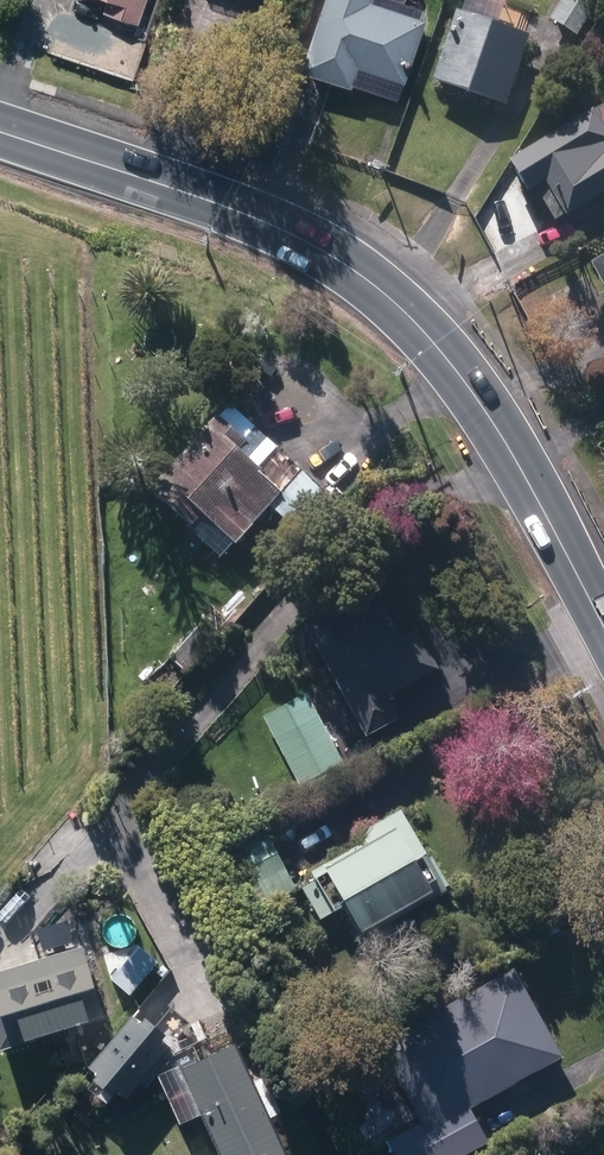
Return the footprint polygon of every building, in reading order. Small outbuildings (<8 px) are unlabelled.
[(109,4),(105,18),(138,29),(148,0),(96,0),(109,4)] [(299,70),(349,87),(355,67),(404,82),(425,23),(370,4),(371,0),(323,0),(299,70)] [(505,105),(529,37),(495,25),(500,9),(473,0),(465,0),(460,15),(456,13),(433,80),(505,105)] [(577,41),(603,0),(566,0),(551,25),(577,41)] [(511,165),(528,194),(540,188),(557,217),(564,212),(566,215),(603,192),(603,109),(511,165)] [(595,268),(603,284),(603,263),(595,268)] [(213,414),(146,488),(185,523),(199,507),(231,537),(275,489),(231,447),(240,437),(213,414)] [(231,582),(241,590),(250,579),(240,571),(231,582)] [(303,624),(364,733),(397,715),(386,695),(436,668),(415,629),(400,638),(378,598),(344,617),(338,605),(303,624)] [(171,659),(187,673),(216,641),(201,626),(171,659)] [(264,717),(299,787),(342,764),(307,695),(264,717)] [(342,902),(358,929),(439,881),(397,809),(358,832),(363,841),(312,871),(316,876),(299,886),(317,917),(342,902)] [(219,856),(247,908),(289,885),(261,833),(219,856)] [(104,1020),(83,949),(0,974),(0,1051),(104,1020)] [(393,1154),(456,1154),(485,1139),(469,1109),(563,1058),(514,970),(376,1047),(420,1126),(387,1144),(393,1154)] [(118,1092),(126,1099),(188,1025),(170,1010),(156,1029),(136,1012),(84,1076),(112,1099),(118,1092)] [(219,1154),(287,1154),(271,1119),(280,1115),(263,1080),(253,1085),(236,1046),(180,1071),(186,1084),(182,1086),(194,1113),(199,1110),(219,1154)]
